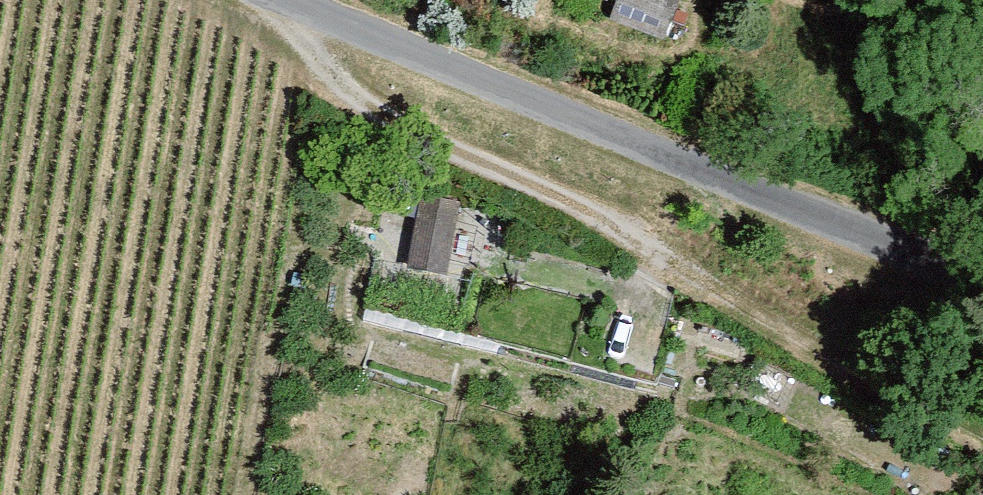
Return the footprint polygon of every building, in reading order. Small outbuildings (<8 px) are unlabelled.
[(638,1),(687,19),(694,0),(639,0),(638,1)] [(430,196),(422,269),(468,274),(476,201),(430,196)]
